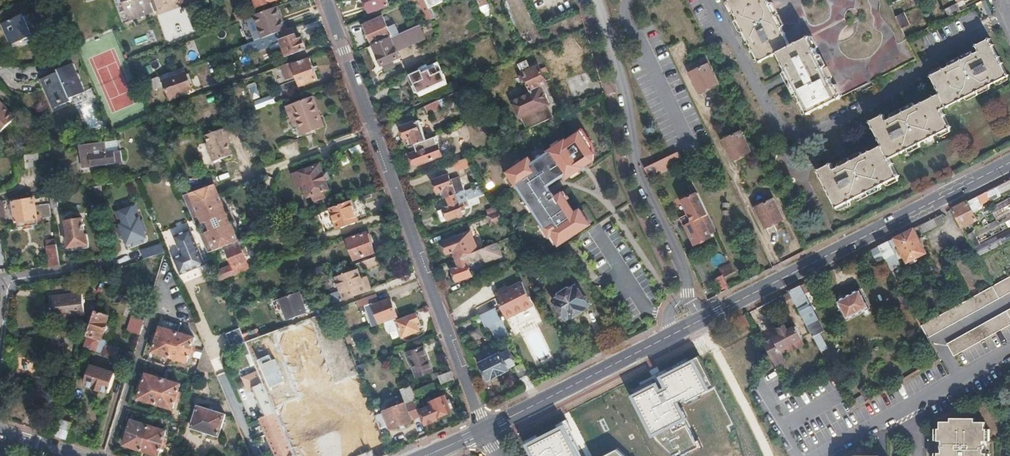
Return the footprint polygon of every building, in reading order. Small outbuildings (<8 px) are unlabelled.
[(128,14),(129,13),(132,20),(155,11),(152,2),(150,3),(148,0),(123,0),(128,14)] [(155,0),(148,0),(150,3),(152,2),(155,11),(159,10),(155,0)] [(386,0),(366,0),(370,12),(388,6),(386,0)] [(429,20),(434,18),(430,8),(434,6),(434,5),(432,0),(420,0),(429,20)] [(889,4),(887,0),(728,0),(760,63),(780,54),(809,112),(916,59),(906,38),(901,29),(896,18),(889,4)] [(955,14),(960,11),(957,4),(945,10),(948,17),(952,16),(955,14)] [(237,6),(231,8),(236,21),(242,19),(237,6)] [(282,20),(277,6),(272,8),(278,22),(282,20)] [(278,22),(272,8),(253,15),(262,38),(270,35),(286,29),(282,20),(278,22)] [(24,12),(2,22),(11,43),(33,33),(35,36),(49,30),(39,9),(25,15),(24,12)] [(896,18),(901,29),(908,25),(903,14),(896,18)] [(364,25),(373,45),(391,37),(382,17),(364,25)] [(391,37),(373,45),(381,65),(383,64),(385,70),(393,66),(391,61),(398,58),(395,51),(423,38),(418,25),(391,37)] [(297,40),(292,27),(286,29),(270,35),(262,38),(240,46),(243,53),(251,50),(253,53),(268,48),(281,43),(282,46),(286,55),(305,48),(301,39),(297,40)] [(991,36),(980,42),(983,48),(935,73),(944,92),(892,119),(889,114),(876,120),(888,144),(840,169),(837,161),(823,168),(843,206),(903,175),(894,157),(955,125),(945,107),(1009,74),(1009,72),(991,36)] [(164,57),(169,72),(174,70),(168,56),(164,57)] [(316,79),(309,58),(292,64),(299,84),(316,79)] [(86,88),(73,59),(59,66),(61,70),(57,72),(55,70),(46,74),(50,83),(47,84),(55,101),(63,98),(64,101),(74,97),(72,94),(86,88)] [(527,61),(518,65),(530,91),(531,93),(512,102),(520,119),(521,118),(527,131),(554,118),(548,105),(549,105),(540,86),(547,84),(545,78),(550,76),(548,72),(543,74),(539,66),(531,69),(527,61)] [(429,67),(427,64),(419,68),(420,71),(411,75),(415,84),(413,87),(416,93),(420,94),(446,82),(438,63),(429,67)] [(707,64),(690,72),(700,93),(717,85),(707,64)] [(282,66),(259,74),(261,79),(266,78),(268,84),(279,80),(276,73),(283,71),(282,66)] [(191,88),(186,72),(163,80),(170,99),(177,97),(176,94),(191,88)] [(160,86),(157,79),(151,81),(153,89),(160,86)] [(285,105),(289,116),(294,114),(297,122),(301,133),(322,126),(311,95),(285,105)] [(0,99),(0,130),(15,115),(0,99)] [(437,101),(424,107),(427,113),(440,108),(437,101)] [(294,114),(289,116),(292,124),(297,122),(294,114)] [(590,142),(576,120),(526,153),(525,151),(503,166),(509,176),(499,183),(505,194),(507,192),(548,254),(562,245),(564,248),(574,241),(573,238),(591,225),(559,178),(564,175),(566,179),(593,161),(593,154),(590,149),(590,142)] [(405,146),(408,147),(409,146),(426,140),(419,122),(401,128),(405,139),(404,141),(405,146)] [(224,136),(227,135),(224,127),(205,134),(208,142),(205,143),(212,160),(231,153),(227,143),(224,136)] [(740,132),(722,140),(729,154),(732,161),(749,152),(740,132)] [(426,140),(409,146),(416,166),(442,157),(435,137),(434,137),(426,140)] [(127,160),(117,138),(79,143),(82,166),(127,160)] [(286,151),(293,147),(290,140),(282,144),(286,151)] [(34,166),(33,158),(37,157),(36,152),(23,154),(25,167),(34,166)] [(654,163),(643,168),(647,175),(648,178),(683,163),(678,152),(654,163)] [(466,159),(454,163),(456,171),(471,166),(466,159)] [(321,173),(318,164),(295,172),(298,180),(305,178),(307,182),(303,184),(307,197),(312,195),(314,200),(324,196),(322,191),(328,190),(324,179),(325,179),(323,172),(321,173)] [(443,191),(445,198),(461,192),(464,192),(462,187),(452,190),(447,177),(432,182),(436,193),(443,191)] [(134,178),(100,184),(104,207),(119,205),(121,220),(126,219),(127,227),(142,224),(141,218),(150,215),(146,204),(134,178)] [(999,184),(1002,190),(1009,186),(1009,179),(999,184)] [(213,183),(182,195),(186,205),(217,193),(213,183)] [(102,194),(100,184),(93,185),(95,195),(102,194)] [(461,192),(465,202),(468,201),(467,197),(487,190),(483,185),(464,192),(461,192)] [(997,191),(995,187),(977,196),(980,203),(989,199),(993,197),(995,192),(997,191)] [(58,206),(56,191),(49,193),(51,207),(58,206)] [(461,192),(445,198),(448,206),(436,211),(440,222),(461,215),(460,211),(464,210),(463,208),(464,208),(462,202),(465,202),(461,192)] [(237,241),(217,193),(186,205),(206,252),(237,241)] [(694,245),(711,237),(708,232),(715,229),(697,193),(682,201),(688,214),(679,218),(683,227),(685,226),(694,245)] [(977,196),(968,200),(973,212),(980,208),(981,205),(980,203),(977,196)] [(34,198),(13,202),(17,226),(24,225),(25,228),(32,227),(32,224),(42,223),(41,218),(51,216),(49,202),(35,204),(34,198)] [(754,208),(764,228),(782,220),(773,199),(754,208)] [(4,200),(2,201),(0,201),(0,218),(1,226),(8,225),(4,200)] [(349,200),(343,203),(329,208),(337,229),(357,222),(349,200)] [(968,200),(951,209),(961,227),(964,226),(977,219),(973,212),(968,200)] [(500,211),(486,216),(490,225),(506,219),(500,211)] [(1009,226),(1009,213),(973,232),(979,242),(1009,226)] [(943,217),(922,223),(924,230),(945,223),(943,217)] [(69,251),(89,248),(88,234),(85,235),(82,218),(66,220),(69,237),(67,237),(69,251)] [(275,227),(271,229),(275,239),(287,235),(283,225),(275,227)] [(913,228),(879,246),(884,257),(894,252),(892,248),(897,246),(906,262),(926,252),(913,228)] [(203,265),(189,230),(173,237),(181,255),(173,259),(180,275),(203,265)] [(968,232),(965,234),(969,242),(971,247),(977,244),(970,231),(968,232)] [(373,252),(366,233),(346,241),(353,259),(373,252)] [(469,233),(459,238),(462,248),(471,244),(474,253),(476,252),(469,233)] [(983,251),(1007,239),(1004,233),(980,245),(983,251)] [(165,250),(160,238),(159,236),(150,239),(146,241),(148,246),(147,247),(149,256),(165,250)] [(454,252),(457,260),(464,257),(474,253),(471,244),(462,248),(459,238),(458,237),(443,243),(447,254),(454,252)] [(61,264),(56,238),(47,239),(51,265),(61,264)] [(498,249),(495,243),(476,252),(474,253),(464,257),(467,263),(498,249)] [(240,250),(238,244),(224,248),(233,274),(247,270),(242,255),(245,253),(243,249),(240,250)] [(872,249),(877,260),(884,257),(879,246),(872,249)] [(378,262),(376,256),(367,259),(369,265),(378,262)] [(459,267),(453,270),(457,282),(472,276),(467,263),(464,257),(457,260),(459,267)] [(897,257),(887,261),(891,270),(901,265),(897,257)] [(457,260),(451,262),(453,270),(459,267),(457,260)] [(715,279),(721,293),(728,289),(723,278),(735,272),(731,263),(720,268),(723,275),(715,279)] [(336,279),(343,299),(368,290),(364,278),(360,279),(357,272),(336,279)] [(992,287),(923,326),(930,339),(1009,293),(1009,277),(992,287)] [(509,291),(500,296),(496,298),(512,330),(539,318),(523,283),(508,290),(509,291)] [(818,347),(819,350),(825,346),(818,332),(822,329),(802,292),(808,289),(805,283),(789,291),(794,302),(818,347)] [(498,292),(500,296),(509,291),(508,290),(507,287),(498,292)] [(588,306),(576,287),(554,300),(566,320),(588,306)] [(845,321),(869,309),(859,290),(835,303),(845,321)] [(789,291),(783,294),(789,305),(794,302),(789,291)] [(85,315),(83,293),(49,297),(50,304),(42,304),(44,319),(85,315)] [(305,313),(297,293),(271,302),(275,313),(282,311),(286,320),(305,313)] [(375,294),(356,301),(358,308),(371,304),(378,301),(375,294)] [(384,301),(372,306),(378,324),(396,317),(390,299),(384,301)] [(103,339),(105,332),(109,333),(111,332),(112,328),(111,325),(108,324),(110,315),(95,311),(90,328),(85,348),(117,357),(120,348),(109,344),(110,341),(103,339)] [(950,346),(957,358),(1009,327),(1009,311),(950,346)] [(395,321),(394,319),(387,321),(389,327),(397,324),(401,337),(419,331),(416,323),(419,322),(416,314),(395,321)] [(138,343),(145,319),(135,316),(127,339),(138,343)] [(502,341),(509,338),(500,321),(495,323),(496,326),(502,340),(502,341)] [(242,324),(237,326),(245,342),(249,341),(242,324)] [(780,333),(787,330),(784,325),(777,328),(780,333)] [(496,326),(491,329),(497,343),(502,340),(496,326)] [(762,343),(764,348),(774,366),(784,360),(778,350),(801,338),(795,326),(787,330),(780,333),(762,343)] [(155,352),(189,362),(192,353),(196,354),(197,349),(193,348),(196,337),(162,328),(159,338),(156,337),(154,342),(158,343),(155,352)] [(480,337),(477,329),(469,331),(472,340),(480,337)] [(249,341),(245,342),(249,353),(283,340),(278,330),(249,341)] [(283,340),(249,353),(255,367),(257,372),(268,398),(283,392),(271,363),(289,355),(283,340)] [(432,370),(423,347),(408,353),(416,375),(432,370)] [(289,356),(297,375),(309,369),(301,351),(289,356)] [(649,376),(621,390),(637,424),(665,450),(673,446),(675,449),(689,442),(668,400),(704,382),(689,353),(651,372),(656,382),(653,383),(649,376)] [(290,408),(308,400),(297,375),(289,356),(289,355),(271,363),(283,392),(290,408)] [(507,370),(500,355),(481,364),(488,379),(507,370)] [(111,392),(117,372),(93,365),(88,385),(111,392)] [(455,380),(451,371),(439,375),(442,385),(455,380)] [(268,398),(257,372),(243,378),(248,390),(250,389),(262,417),(274,412),(268,398)] [(183,385),(149,375),(146,385),(142,384),(141,388),(145,389),(142,399),(176,408),(179,399),(182,400),(184,395),(180,394),(183,385)] [(275,414),(290,408),(283,392),(268,398),(274,412),(275,414)] [(451,412),(444,397),(429,403),(435,418),(451,412)] [(411,420),(420,416),(415,400),(405,404),(405,403),(398,405),(396,400),(389,403),(390,408),(383,410),(389,428),(411,421),(411,420)] [(220,436),(227,414),(200,406),(193,427),(220,436)] [(293,455),(287,443),(275,414),(274,412),(262,417),(259,418),(275,455),(290,455),(293,455)] [(987,451),(983,451),(983,438),(987,438),(988,426),(986,426),(986,420),(976,420),(976,416),(952,415),(952,419),(942,419),(941,425),(939,425),(938,436),(943,437),(943,450),(938,450),(938,455),(987,455),(987,451)] [(128,445),(162,455),(165,446),(168,447),(170,442),(166,440),(169,431),(135,421),(132,431),(129,430),(127,435),(130,436),(128,445)] [(565,428),(527,447),(532,455),(580,455),(565,428)] [(334,439),(321,445),(319,445),(323,455),(337,455),(340,455),(338,448),(340,447),(336,438),(334,439)] [(319,445),(304,451),(293,455),(323,455),(319,445)]
